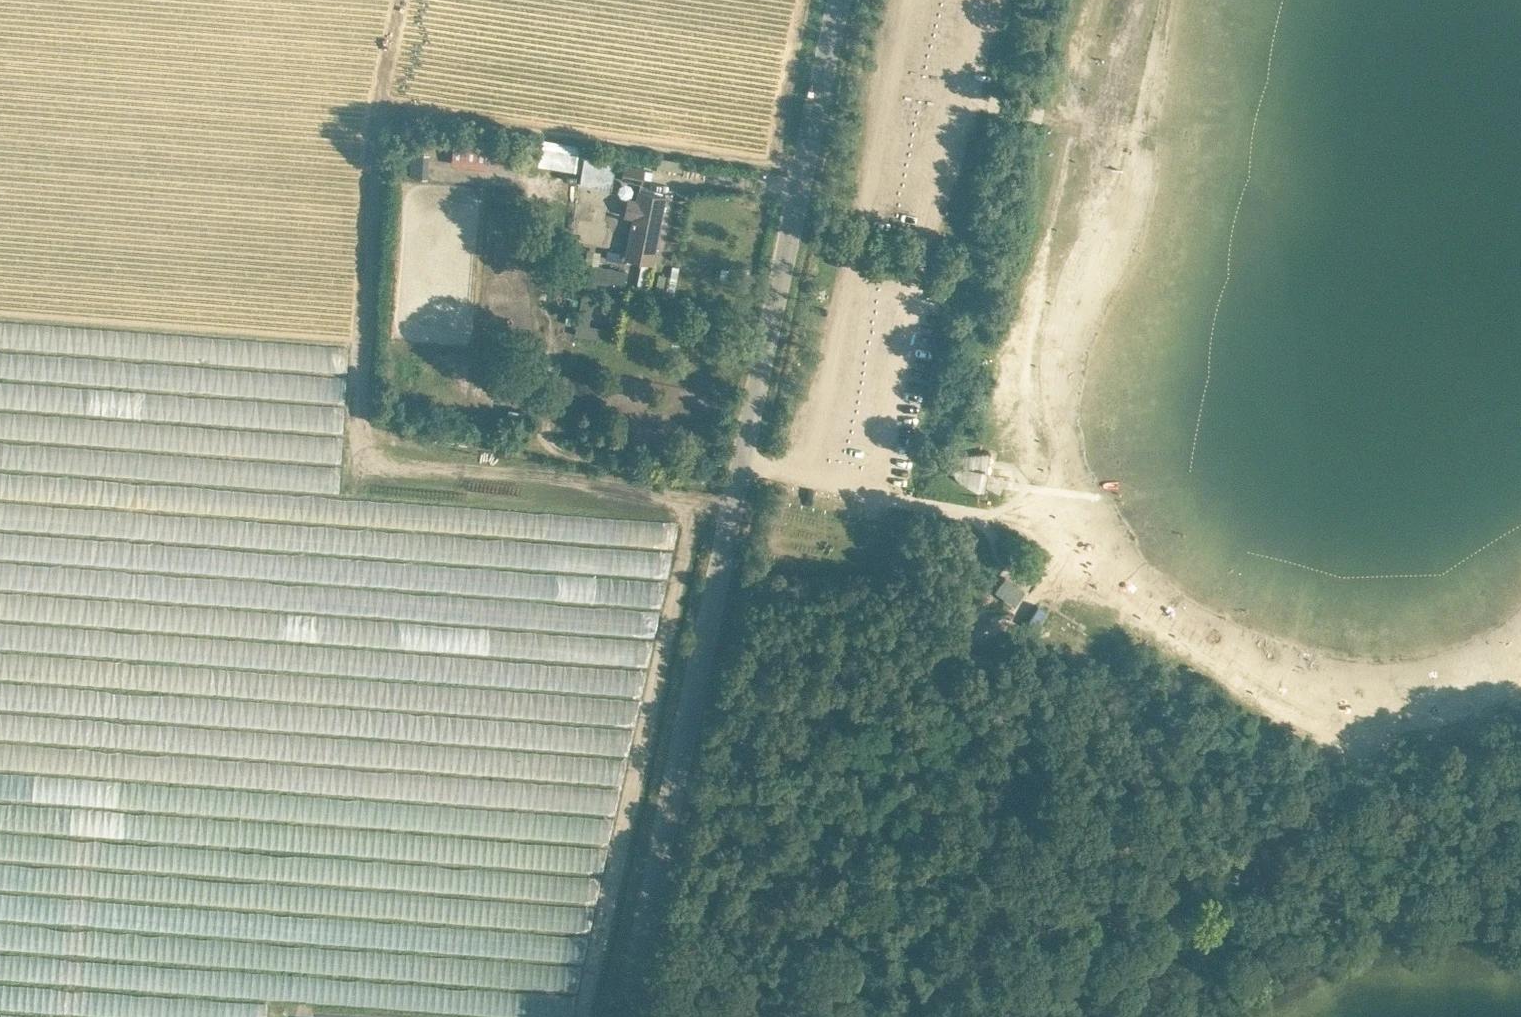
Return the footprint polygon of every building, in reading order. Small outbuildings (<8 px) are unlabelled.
[(454,142),(452,157),(478,160),(480,145),(454,142)] [(586,151),(582,171),(616,177),(619,156),(586,151)] [(661,157),(660,166),(680,169),(681,160),(661,157)] [(622,176),(642,180),(644,168),(624,164),(622,176)] [(634,214),(631,229),(625,258),(652,263),(666,195),(639,190),(636,201),(627,199),(625,213),(634,214)] [(594,265),(592,282),(626,287),(629,270),(594,265)] [(980,471),(982,453),(982,450),(963,453),(957,455),(954,459),(951,464),(951,470),(954,476),(959,480),(981,490),(984,472),(980,471)] [(1024,585),(1035,567),(1009,552),(998,570),(1024,585)] [(1007,588),(975,589),(976,600),(1007,598),(1007,588)]
